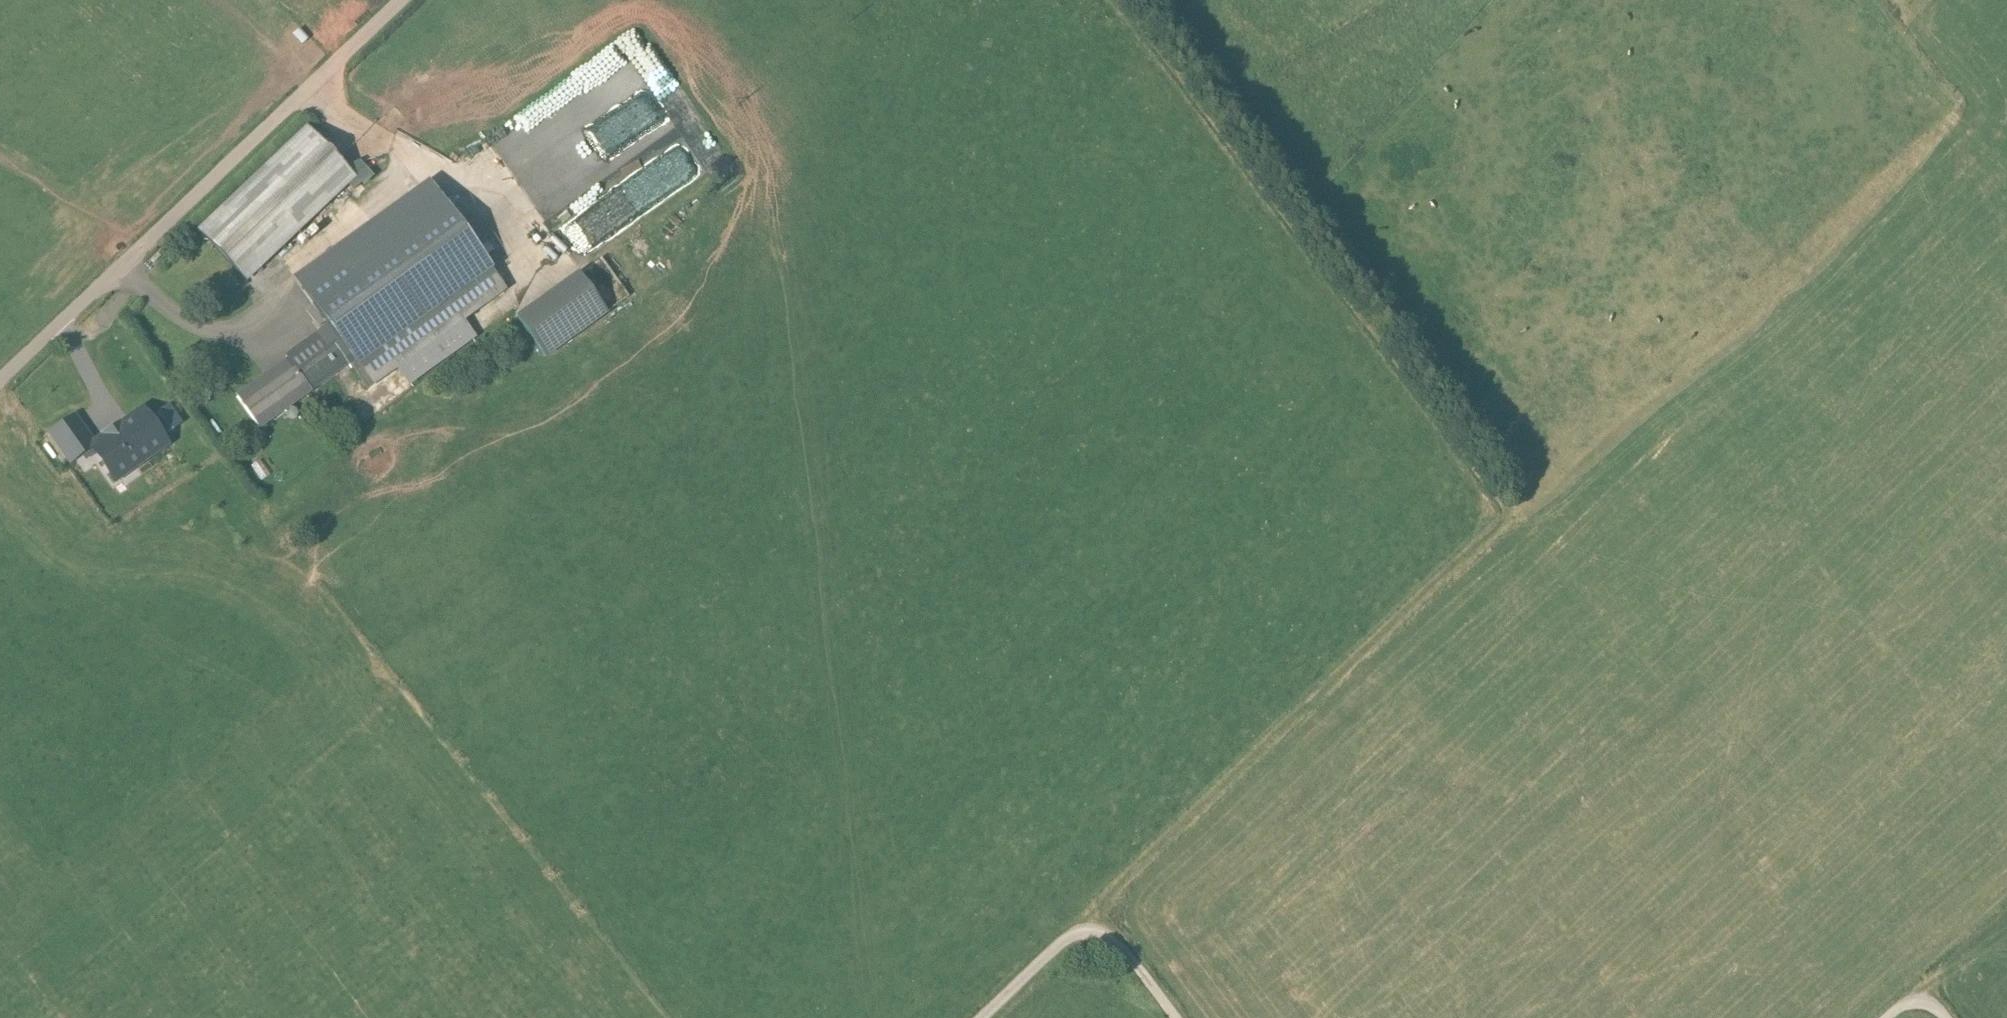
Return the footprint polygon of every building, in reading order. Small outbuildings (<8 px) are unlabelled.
[(634,32),(620,43),(632,58),(646,47),(634,32)] [(640,65),(504,156),(521,181),(657,91),(640,65)] [(248,279),(354,178),(308,131),(201,231),(248,279)] [(698,175),(689,153),(637,175),(646,197),(698,175)] [(459,322),(503,290),(429,188),(292,287),(322,328),(325,333),(348,364),(368,391),(397,370),(407,384),(471,338),(459,322)] [(578,275),(519,317),(546,356),(605,314),(578,275)] [(289,360),(237,396),(259,427),(348,364),(325,333),(322,328),(285,355),(289,360)] [(144,411),(91,449),(117,486),(171,449),(144,411)] [(68,463),(86,451),(67,424),(49,436),(68,463)]
